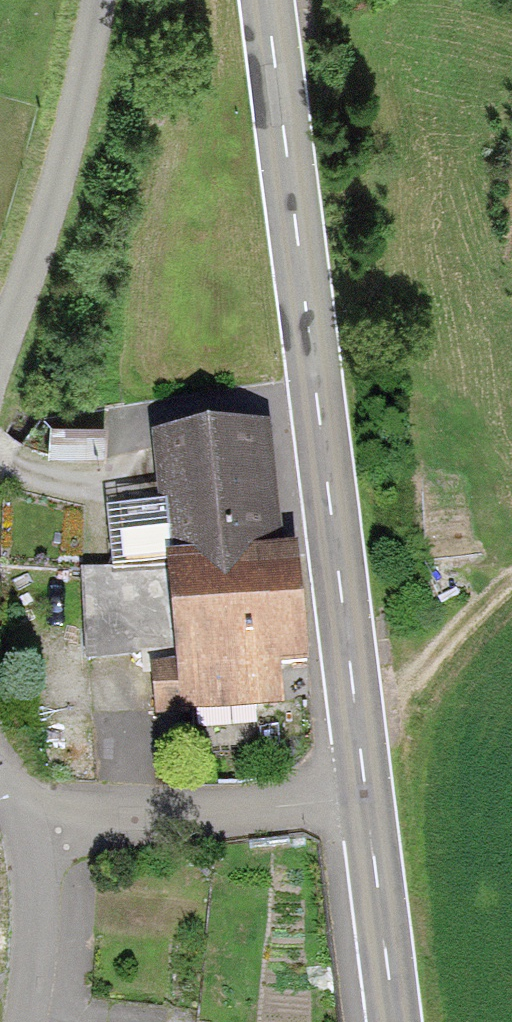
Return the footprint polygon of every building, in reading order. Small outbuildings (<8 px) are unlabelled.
[(282,547),(271,419),(153,432),(161,500),(175,643),(176,661),(150,663),(155,715),(284,704),(280,659),(303,657),(294,546),(282,547)] [(88,653),(175,643),(161,500),(103,506),(110,565),(78,569),(88,653)]
